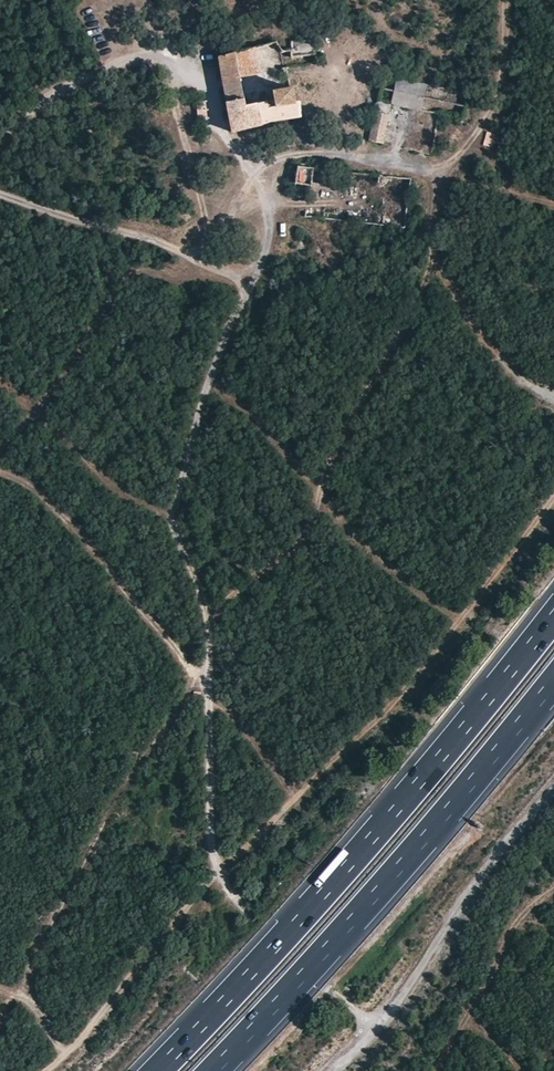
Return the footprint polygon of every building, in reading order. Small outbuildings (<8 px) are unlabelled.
[(317,55),(315,42),(315,37),(292,39),(293,48),(280,49),(282,57),(292,55),(292,58),(317,55)] [(236,51),(241,76),(284,66),(282,57),(280,49),(278,41),(236,51)] [(226,87),(233,131),(263,126),(263,123),(302,118),(302,101),(297,100),(295,88),(274,92),(275,100),(247,106),(241,76),(236,51),(220,55),(226,87)] [(383,143),(391,103),(378,101),(369,141),(383,143)] [(311,185),(313,167),(298,166),(297,183),(311,185)] [(360,176),(360,192),(380,192),(380,176),(360,176)]
